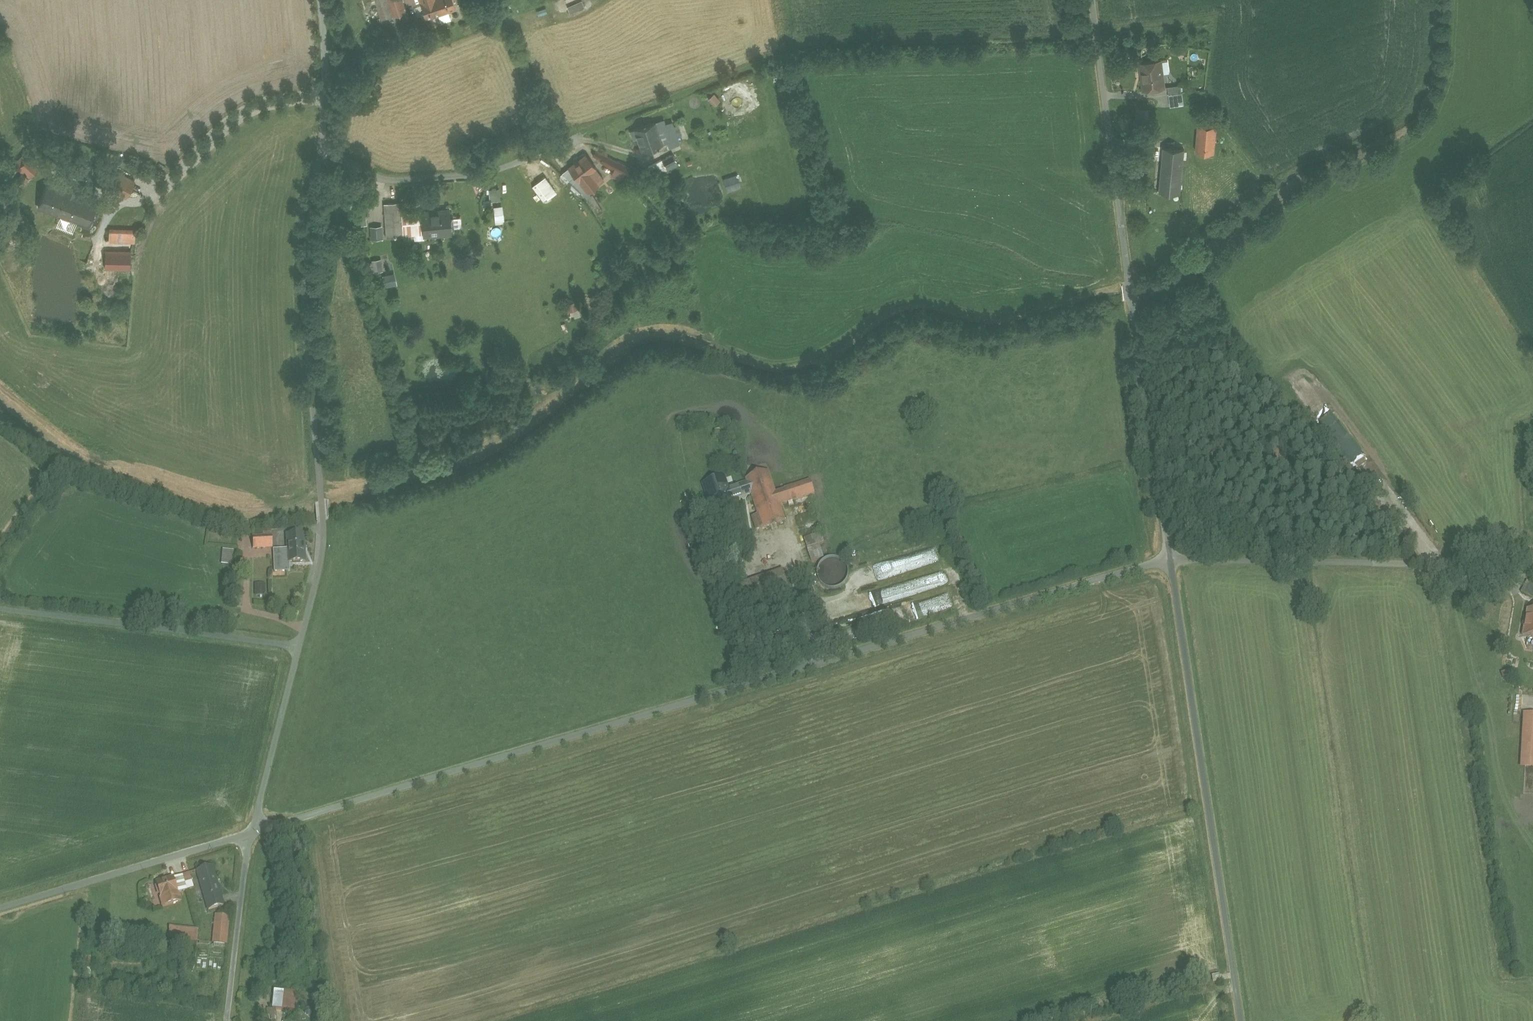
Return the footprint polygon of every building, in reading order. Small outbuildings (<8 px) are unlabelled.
[(361,1),(369,23),(385,18),(387,25),(397,22),(399,27),(413,22),(409,8),(424,3),(423,0),(365,0),(361,1)] [(424,3),(429,18),(443,14),(460,8),(457,0),(459,0),(423,0),(424,3)] [(585,1),(570,7),(573,15),(588,9),(585,1)] [(1161,61),(1139,64),(1142,94),(1164,91),(1161,61)] [(1180,86),(1166,87),(1169,108),(1183,106),(1180,86)] [(713,92),(706,96),(711,104),(718,100),(713,92)] [(663,134),(667,133),(672,149),(684,145),(676,122),(665,126),(664,122),(659,123),(663,134)] [(659,123),(633,132),(636,141),(640,140),(645,153),(666,145),(663,134),(659,123)] [(1217,129),(1198,128),(1196,155),(1215,156),(1217,129)] [(689,148),(649,168),(655,180),(658,178),(672,171),(670,168),(680,163),(682,166),(695,159),(689,148)] [(1181,196),(1185,151),(1163,149),(1159,194),(1181,196)] [(598,169),(603,164),(615,170),(620,161),(599,150),(594,159),(592,162),(598,169)] [(592,162),(588,156),(572,168),(584,183),(587,181),(594,191),(607,181),(598,169),(592,162)] [(33,179),(41,169),(32,161),(24,172),(33,179)] [(10,197),(25,174),(14,167),(0,189),(0,191),(10,197)] [(152,188),(119,170),(109,187),(143,206),(152,188)] [(725,192),(739,186),(737,180),(741,179),(738,171),(719,178),(725,192)] [(624,179),(619,174),(614,180),(619,184),(624,179)] [(89,225),(98,201),(52,183),(43,208),(89,225)] [(498,199),(497,187),(486,188),(487,200),(498,199)] [(404,204),(386,205),(388,240),(407,238),(405,214),(404,204)] [(491,205),(493,222),(502,222),(500,204),(491,205)] [(424,211),(424,213),(426,238),(455,236),(453,209),(442,210),(442,213),(433,214),(433,211),(424,211)] [(424,213),(405,214),(407,238),(407,239),(426,238),(424,213)] [(360,226),(358,215),(350,215),(351,227),(360,226)] [(139,228),(113,228),(113,245),(139,245),(139,228)] [(134,251),(109,251),(108,271),(133,271),(134,251)] [(380,257),(370,258),(370,270),(380,269),(380,257)] [(578,302),(568,306),(574,320),(584,317),(578,302)] [(773,473),(749,480),(750,483),(754,497),(760,517),(752,520),(756,532),(789,522),(784,507),(812,498),(818,496),(814,481),(807,484),(787,490),(788,491),(780,494),(773,473)] [(754,497),(750,483),(732,489),(729,478),(705,486),(713,513),(738,506),(737,503),(754,497)] [(276,550),(276,551),(291,550),(290,535),(290,530),(275,530),(275,537),(276,550)] [(309,564),(308,535),(290,535),(291,550),(292,564),(296,564),(297,566),(303,566),(303,564),(309,564)] [(824,535),(808,541),(811,551),(823,547),(828,546),(824,535)] [(276,550),(275,537),(256,538),(256,551),(276,550)] [(826,557),(823,547),(811,551),(810,552),(814,564),(827,559),(826,557)] [(292,564),(291,550),(276,551),(277,573),(292,573),(292,564)] [(920,563),(927,564),(929,551),(922,550),(920,563)] [(237,552),(225,551),(224,566),(236,566),(237,552)] [(843,590),(848,586),(851,580),(852,574),(850,568),(846,563),(841,560),(835,559),(829,561),(824,565),(821,569),(820,577),(821,582),(825,588),(831,591),(837,591),(843,590)] [(792,589),(786,571),(746,584),(736,587),(743,608),(760,603),(759,599),(784,591),(792,589)] [(1532,595),(1532,584),(1523,581),(1519,594),(1532,598),(1532,595)] [(268,597),(268,586),(258,586),(258,598),(268,597)] [(1528,613),(1523,641),(1532,643),(1532,614),(1528,613)] [(1499,672),(1500,679),(1509,678),(1508,671),(1499,672)] [(1525,717),(1521,773),(1532,773),(1532,718),(1525,717)] [(217,868),(192,875),(197,891),(201,905),(207,903),(211,916),(230,910),(217,868)] [(176,880),(181,896),(197,891),(192,875),(176,880)] [(176,880),(176,879),(158,884),(166,912),(184,906),(181,896),(176,880)] [(230,948),(233,919),(216,917),(213,946),(230,948)] [(202,931),(173,928),(171,940),(201,944),(202,931)] [(164,973),(153,971),(152,979),(162,981),(164,973)] [(299,995),(287,994),(287,998),(285,1013),(297,1015),(299,1003),(299,995)] [(285,1013),(287,998),(278,998),(277,1013),(285,1013)]
